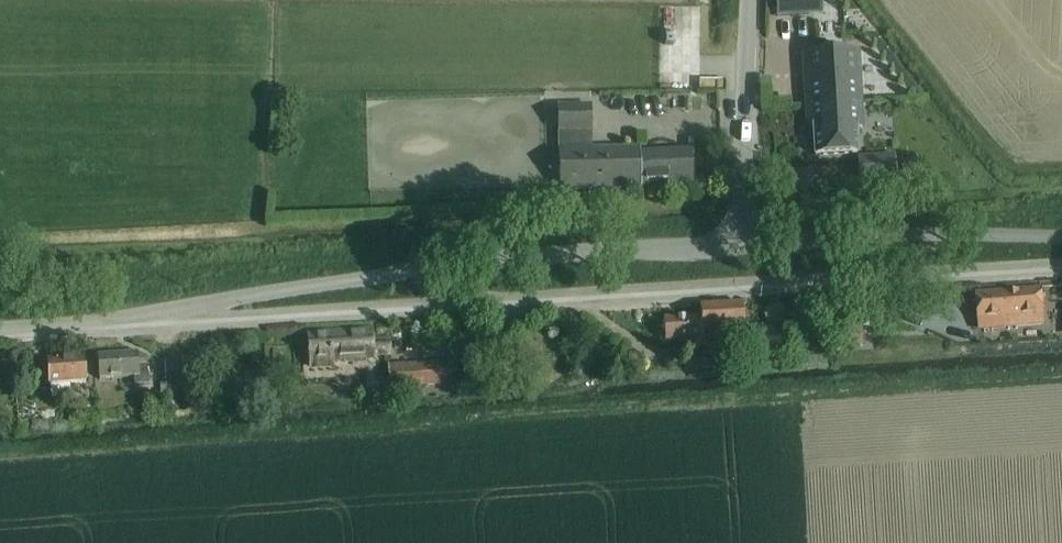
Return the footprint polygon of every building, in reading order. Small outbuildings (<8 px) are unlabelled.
[(822,13),(821,0),(776,0),(777,16),(822,13)] [(854,78),(859,78),(857,51),(804,54),(805,68),(810,68),(811,78),(806,78),(807,105),(860,102),(860,100),(855,101),(854,78)] [(857,128),(862,127),(860,102),(807,105),(808,124),(814,123),(815,154),(858,152),(857,128)] [(589,103),(557,105),(559,132),(560,150),(592,149),(589,103)] [(592,149),(560,150),(562,189),(642,184),(692,181),(690,149),(640,151),(640,146),(592,149)] [(895,179),(894,153),(858,155),(859,181),(895,179)] [(979,299),(977,301),(978,310),(980,312),(981,318),(1007,316),(1008,326),(1044,323),(1041,288),(979,293),(979,299)] [(743,304),(700,306),(701,314),(665,316),(666,341),(693,340),(702,339),(709,339),(745,337),(743,304)] [(841,346),(864,345),(863,325),(840,327),(841,346)] [(383,339),(372,339),(372,332),(309,336),(310,351),(308,351),(308,354),(310,354),(311,367),(334,365),(333,357),(373,355),(373,354),(384,353),(383,339)] [(702,339),(693,340),(693,348),(709,347),(709,339),(702,339)] [(100,378),(134,375),(135,385),(149,384),(147,365),(139,365),(138,350),(98,354),(100,378)] [(262,363),(261,350),(248,351),(249,364),(262,363)] [(49,357),(51,397),(72,396),(71,383),(86,382),(84,355),(49,357)] [(183,379),(182,355),(164,355),(165,379),(183,379)] [(395,364),(388,364),(390,388),(396,388),(457,384),(456,360),(425,362),(395,364)]
